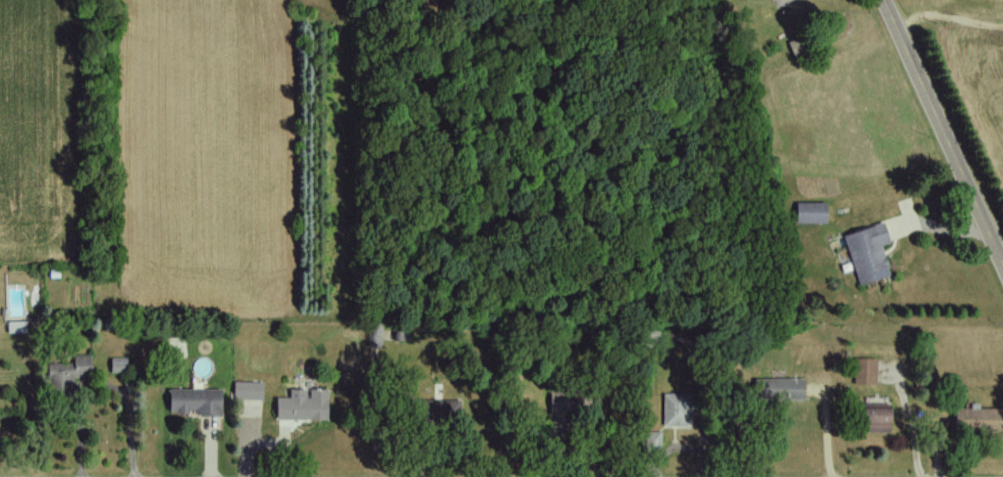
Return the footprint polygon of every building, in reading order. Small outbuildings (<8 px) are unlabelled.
[(794,223),(823,224),(824,204),(794,203),(794,223)] [(856,286),(888,276),(879,246),(887,244),(881,224),(841,236),(856,286)] [(89,355),(71,355),(71,364),(46,364),(46,397),(69,397),(69,378),(89,378),(89,355)] [(874,386),(875,360),(853,359),(852,385),(874,386)] [(752,379),(751,402),(800,403),(801,380),(752,379)] [(260,401),(260,383),(231,382),(231,400),(260,401)] [(218,415),(218,389),(166,390),(166,416),(218,415)] [(325,391),(305,390),(287,390),(287,399),(274,398),(273,420),(324,421),(325,391)] [(661,427),(688,427),(689,395),(661,394),(661,427)] [(457,421),(458,401),(408,400),(408,420),(457,421)] [(886,404),(859,405),(860,433),(887,432),(886,404)] [(976,409),(976,408),(952,407),(952,431),(1002,433),(1002,410),(976,409)] [(643,433),(644,452),(660,451),(659,432),(643,433)]
